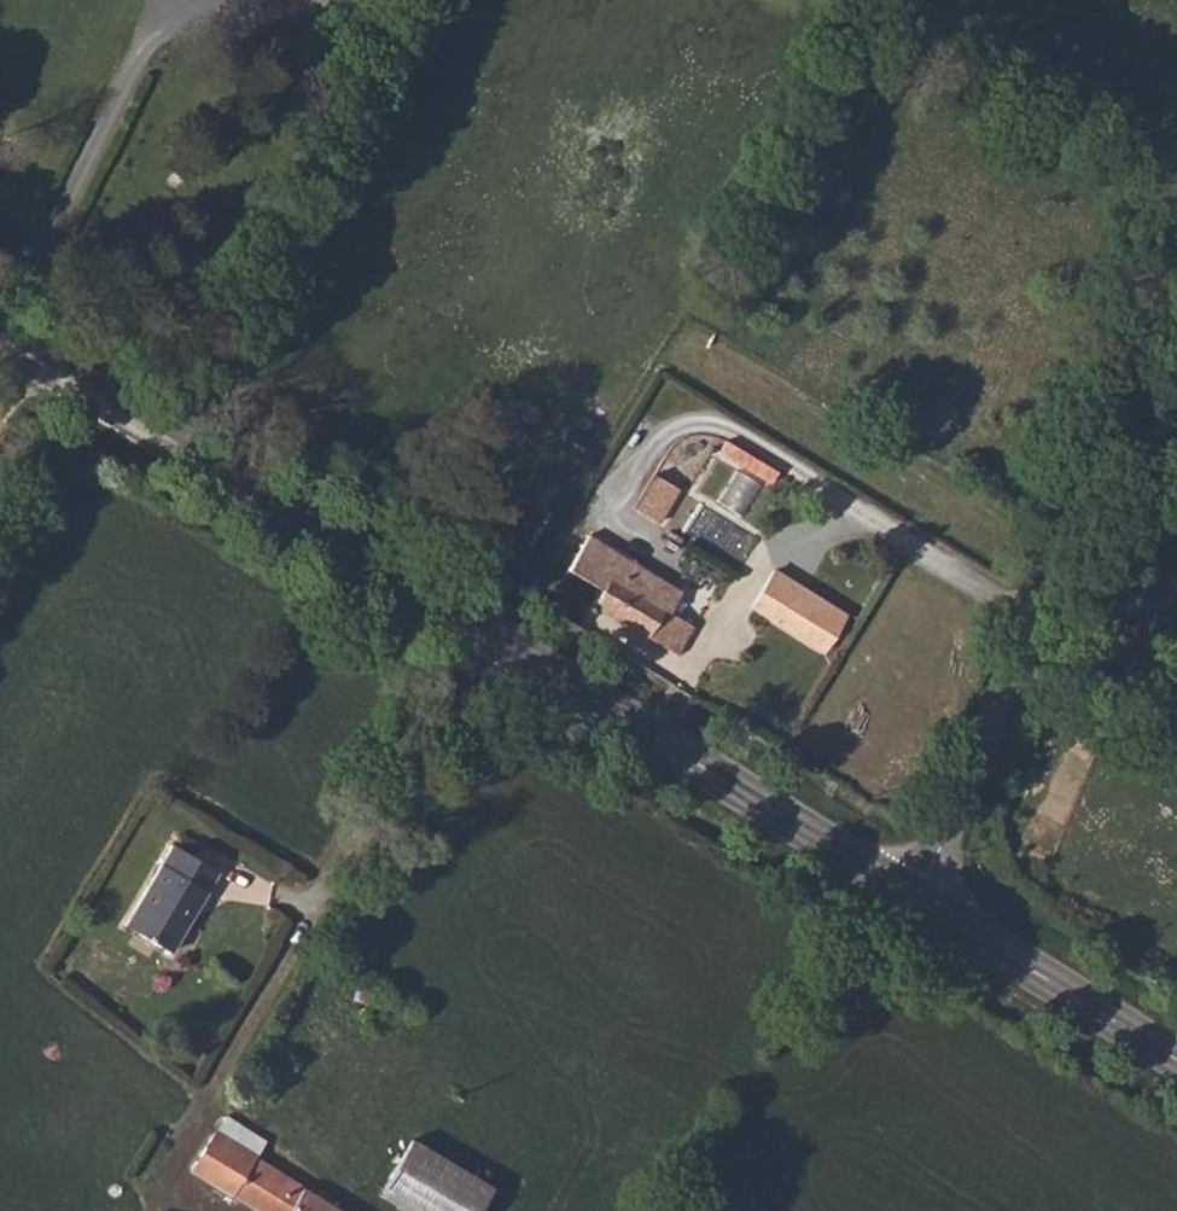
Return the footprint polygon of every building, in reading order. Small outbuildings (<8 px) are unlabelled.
[(720,454),(742,466),(724,501),(749,514),(775,465),(728,440),(720,454)] [(633,524),(645,501),(627,490),(615,481),(600,507),(633,524)] [(620,564),(583,542),(573,560),(610,583),(620,564)] [(593,598),(588,608),(672,659),(690,629),(658,610),(669,590),(620,564),(610,583),(573,560),(561,579),(593,598)] [(770,607),(780,589),(753,573),(743,592),(770,607)] [(805,648),(813,630),(783,614),(770,607),(743,592),(741,592),(733,609),(805,648)] [(132,917),(174,944),(224,870),(181,842),(132,917)] [(276,1210),(357,1210),(259,1146),(265,1134),(228,1108),(195,1160),(276,1210)] [(381,1184),(423,1210),(474,1210),(478,1206),(491,1183),(416,1134),(381,1184)]
